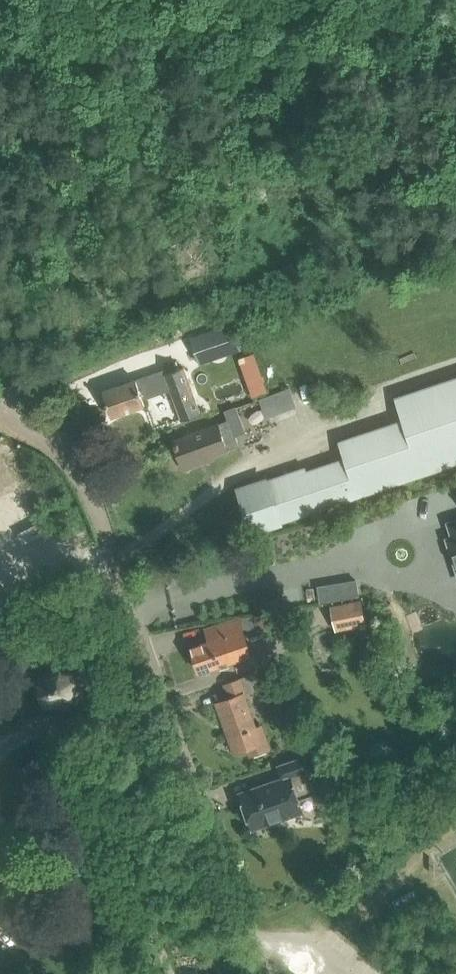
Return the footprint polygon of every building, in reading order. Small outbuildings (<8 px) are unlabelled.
[(231,324),(192,337),(201,364),(240,350),(231,324)] [(164,370),(103,391),(113,417),(145,406),(143,399),(172,389),(182,419),(200,413),(185,367),(181,369),(178,361),(163,366),(164,370)] [(239,489),(253,532),(455,464),(455,377),(394,398),(402,422),(341,442),(346,459),(271,484),(269,479),(239,489)] [(269,395),(261,398),(268,417),(276,413),(269,395)] [(219,423),(175,440),(186,469),(190,467),(204,462),(203,458),(239,445),(235,432),(240,430),(232,410),(234,409),(233,408),(226,411),(229,420),(219,424),(219,423)] [(356,580),(319,586),(321,601),(359,595),(356,580)] [(361,600),(331,606),(336,630),(366,624),(361,600)] [(272,614),(256,617),(258,628),(274,625),(272,614)] [(251,650),(244,628),(253,625),(251,616),(239,618),(217,625),(221,636),(192,646),(200,670),(233,659),(232,656),(251,650)] [(74,697),(88,681),(90,674),(85,669),(59,671),(51,676),(52,678),(42,683),(44,690),(49,698),(51,701),(61,697),(62,700),(74,697)] [(252,753),(270,747),(262,724),(257,726),(244,691),(263,684),(259,670),(225,682),(230,697),(219,701),(237,751),(250,746),(252,753)] [(286,778),(242,793),(253,828),(301,811),(298,801),(316,794),(316,792),(326,789),(319,767),(308,771),(304,758),(282,766),(286,778)]
